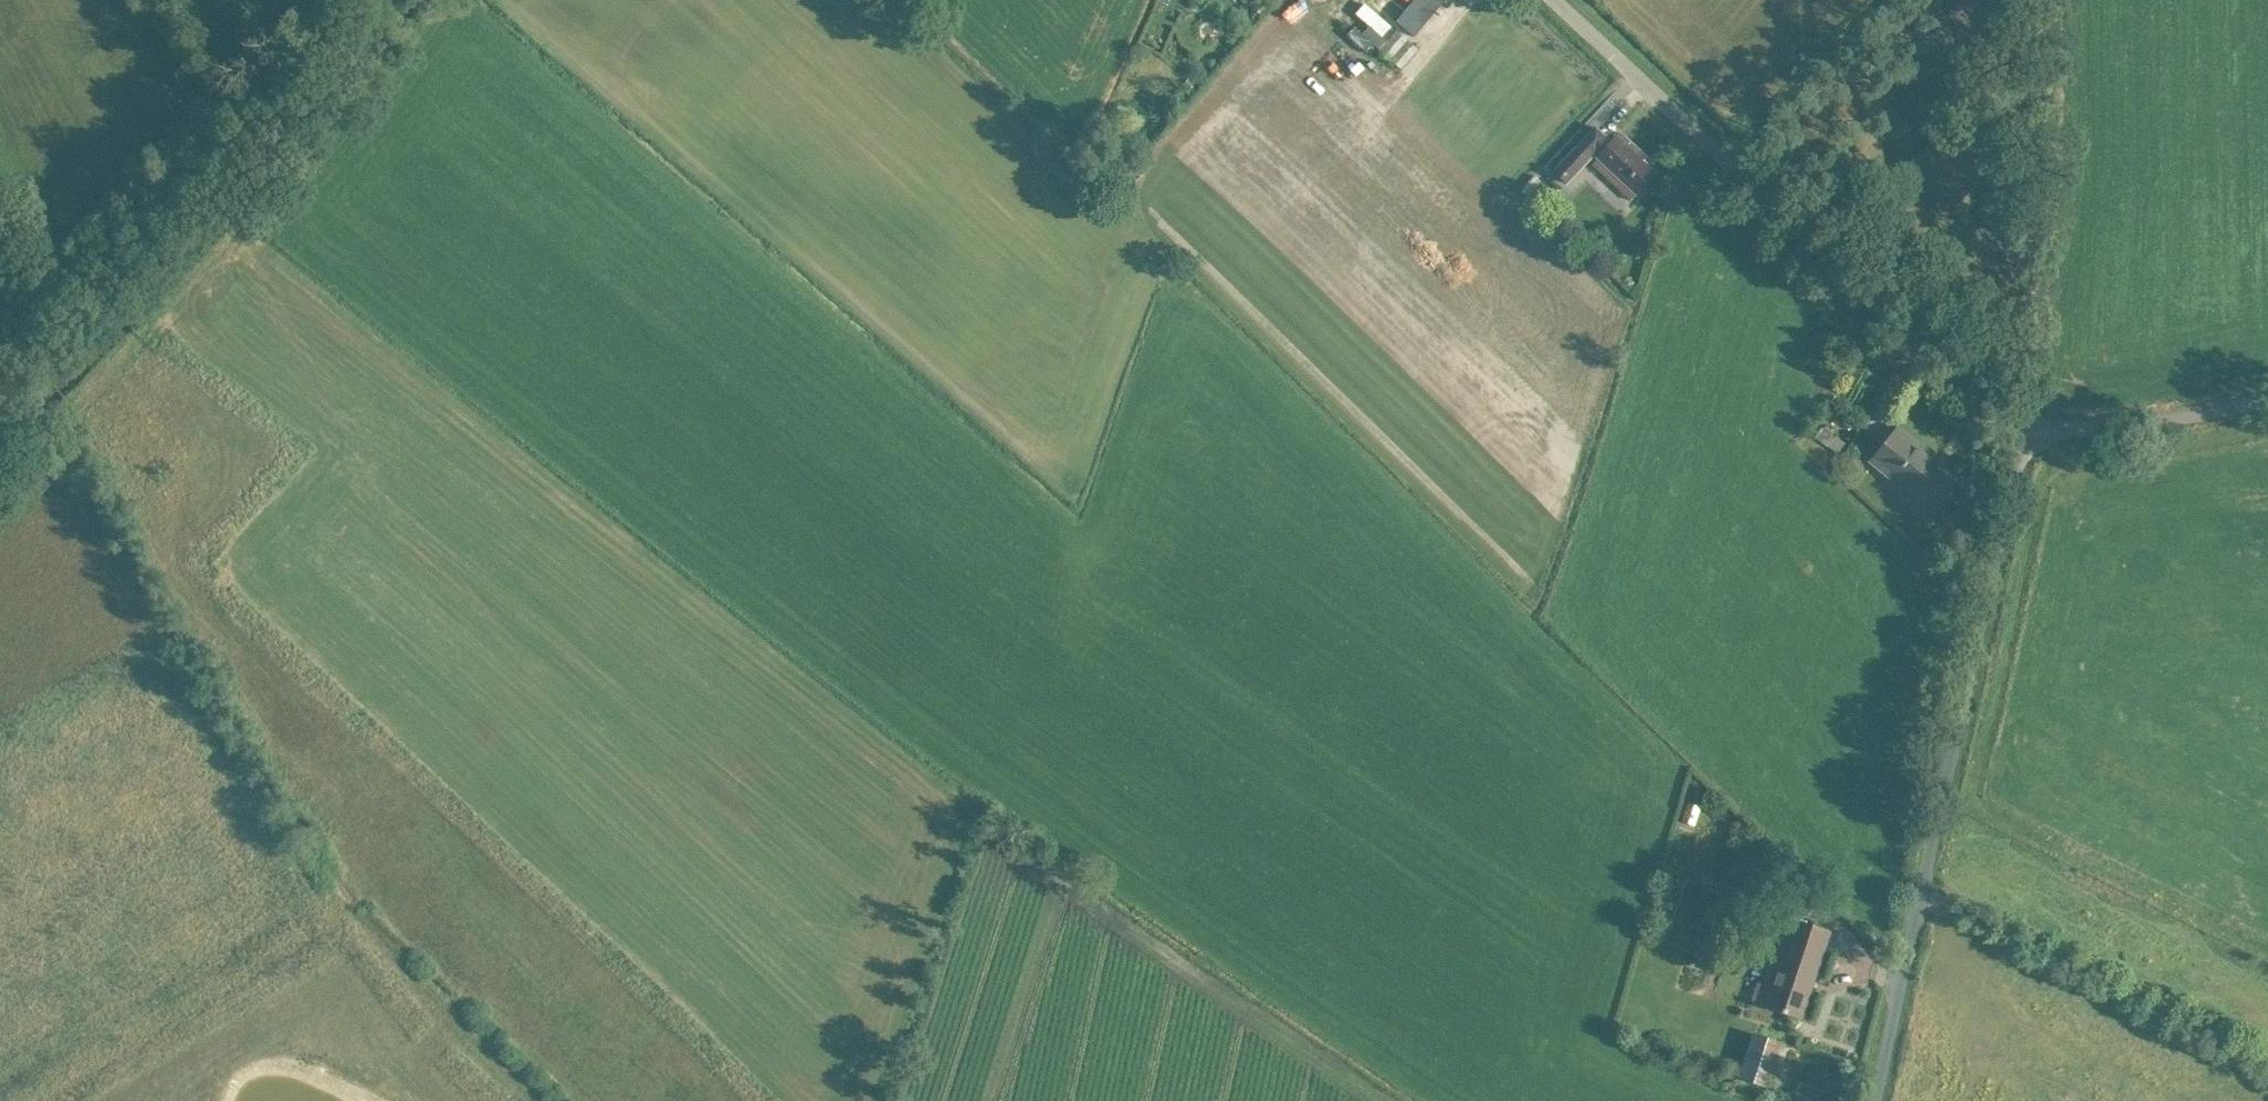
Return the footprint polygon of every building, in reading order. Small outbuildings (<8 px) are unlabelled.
[(1404,11),(1413,0),(1391,0),(1404,11)] [(1445,17),(1461,0),(1428,0),(1445,17)] [(1404,34),(1386,55),(1408,74),(1426,53),(1404,34)] [(1188,80),(1183,86),(1189,90),(1193,85),(1188,80)] [(1556,169),(1552,173),(1567,186),(1571,182),(1595,156),(1598,159),(1636,195),(1655,173),(1616,137),(1611,143),(1606,139),(1607,138),(1595,127),(1556,169)] [(1979,178),(1935,136),(1904,170),(1927,191),(1931,186),(1953,206),(1979,178)] [(1822,428),(1815,439),(1837,455),(1845,444),(1822,428)] [(1870,462),(1917,499),(1934,513),(1947,497),(1948,498),(1952,494),(1950,493),(1958,482),(1930,460),(1932,457),(1897,429),(1870,462)] [(1694,808),(1690,829),(1704,831),(1709,811),(1694,808)] [(1830,932),(1785,917),(1763,985),(1758,983),(1752,1004),(1801,1020),(1830,932)] [(1781,1041),(1750,1032),(1738,1078),(1768,1087),(1781,1041)]
